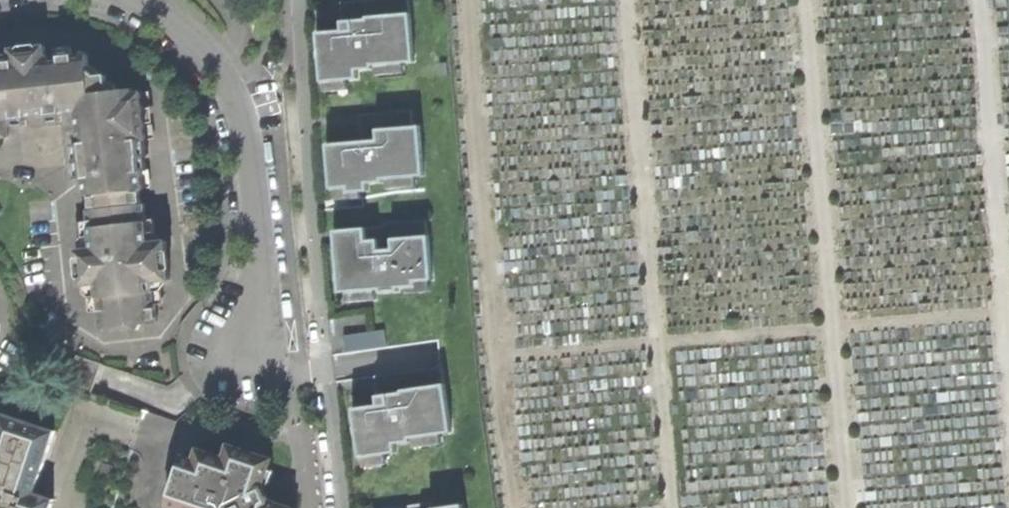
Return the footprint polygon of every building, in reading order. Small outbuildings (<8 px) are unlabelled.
[(350,1),(351,20),(342,21),(342,25),(342,30),(317,32),(321,82),(326,81),(346,80),(358,79),(357,70),(373,68),(373,65),(376,65),(404,62),(414,62),(411,14),(410,14),(409,0),(365,0),(350,1)] [(102,328),(157,322),(153,282),(170,280),(165,241),(148,243),(147,231),(144,204),(142,204),(140,190),(144,189),(140,158),(138,141),(146,140),(141,93),(133,94),(132,89),(108,92),(107,76),(90,77),(87,54),(46,58),(45,46),(28,48),(11,50),(13,62),(0,63),(0,138),(8,137),(6,119),(78,112),(87,195),(90,195),(92,210),(89,210),(93,248),(78,250),(82,285),(97,284),(102,328)] [(405,74),(404,62),(376,65),(377,77),(405,74)] [(346,80),(326,81),(327,93),(347,92),(346,80)] [(361,131),(362,141),(381,139),(380,129),(413,127),(411,110),(359,114),(359,115),(369,114),(370,131),(361,131)] [(361,130),(361,131),(370,131),(369,114),(359,115),(361,130)] [(355,141),(326,144),(330,189),(347,187),(348,192),(362,191),(368,191),(368,183),(384,182),(383,179),(387,178),(415,176),(424,175),(420,126),(413,127),(380,129),(381,139),(362,141),(358,141),(355,141)] [(416,187),(415,176),(387,178),(388,189),(416,187)] [(363,198),(362,191),(348,192),(347,187),(330,189),(331,200),(363,198)] [(384,226),(366,228),(368,241),(379,240),(380,251),(397,250),(396,238),(428,236),(426,220),(383,223),(384,226)] [(366,228),(334,230),(334,238),(335,247),(339,293),(349,292),(376,290),(380,289),(380,293),(399,291),(398,288),(406,287),(416,286),(416,281),(430,280),(433,280),(429,236),(428,236),(396,238),(397,250),(380,251),(379,240),(368,241),(366,228)] [(431,293),(430,280),(416,281),(416,286),(406,287),(407,295),(431,293)] [(377,303),(376,290),(349,292),(350,306),(368,304),(377,303)] [(346,353),(387,347),(384,329),(371,331),(344,335),(346,353)] [(383,375),(386,394),(408,391),(408,388),(444,383),(442,367),(383,375)] [(410,438),(441,433),(452,432),(445,383),(444,383),(408,388),(408,391),(386,394),(377,395),(377,400),(378,405),(352,408),(359,457),(386,454),(396,452),(395,443),(411,441),(410,438)] [(54,500),(35,493),(45,463),(55,431),(1,413),(0,416),(0,507),(51,507),(54,500)] [(443,445),(441,433),(410,438),(411,441),(412,449),(443,445)] [(268,502),(261,488),(263,482),(270,460),(230,447),(226,460),(199,451),(195,462),(182,457),(167,503),(180,507),(287,507),(268,502)] [(387,465),(386,454),(359,457),(361,469),(387,465)]
